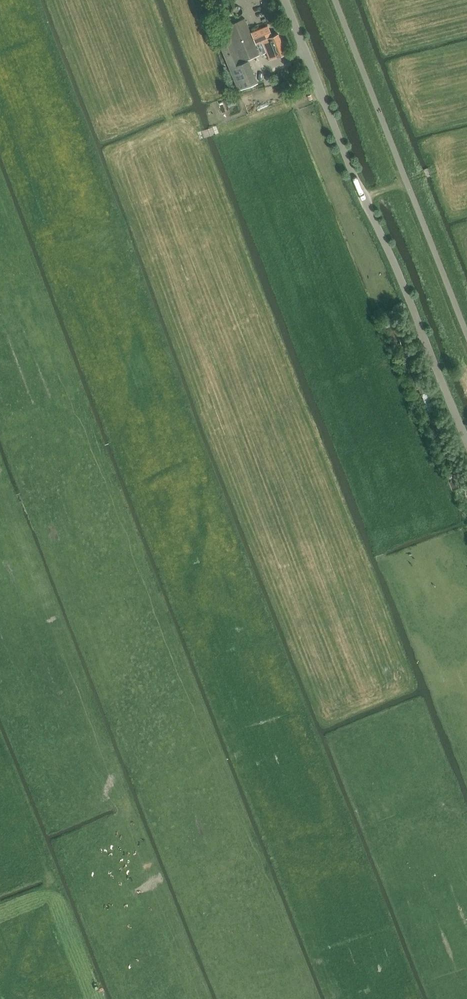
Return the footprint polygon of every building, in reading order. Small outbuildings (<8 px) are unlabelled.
[(231,38),(220,42),(239,89),(258,82),(248,59),(259,55),(250,32),(244,18),(227,25),(231,38)] [(268,25),(251,32),(255,43),(262,41),(267,52),(270,59),(286,52),(278,34),(272,36),(268,25)] [(417,382),(423,397),(430,393),(424,378),(417,382)] [(425,398),(431,411),(435,409),(429,396),(425,398)] [(422,414),(425,420),(432,417),(434,422),(441,419),(438,413),(437,410),(430,413),(429,411),(422,414)]
